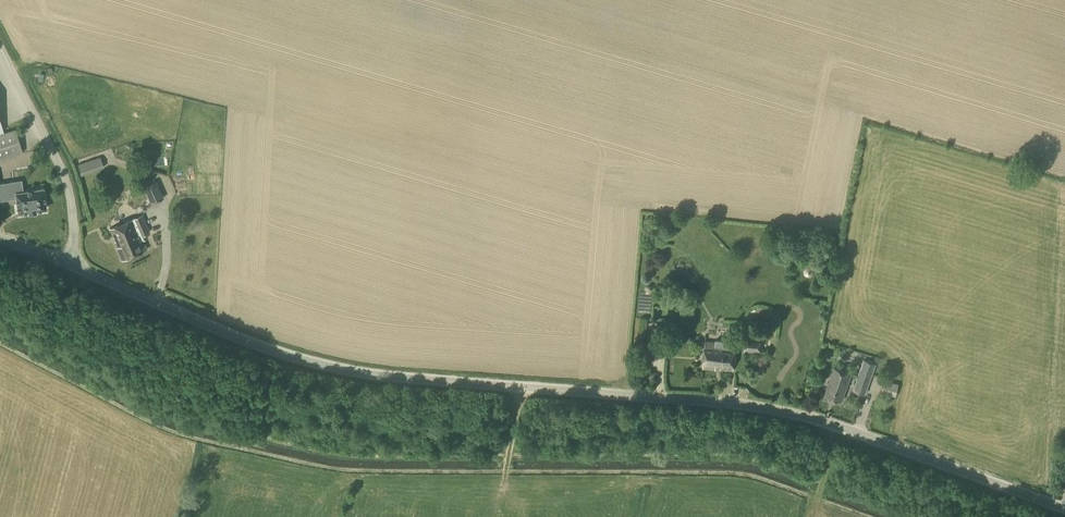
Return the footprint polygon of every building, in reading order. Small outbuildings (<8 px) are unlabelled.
[(0,121),(0,160),(23,153),(15,129),(4,132),(0,121)] [(37,166),(36,154),(14,156),(15,167),(37,166)] [(81,175),(104,167),(100,156),(78,164),(81,175)] [(1,200),(16,197),(19,213),(29,211),(29,212),(36,211),(36,210),(46,208),(43,188),(17,192),(15,181),(0,184),(0,200),(1,200)] [(151,203),(163,198),(155,182),(143,187),(151,203)] [(122,260),(146,249),(142,240),(146,238),(144,234),(149,232),(141,215),(109,228),(117,247),(116,248),(122,260)] [(665,351),(666,335),(651,335),(650,351),(665,351)] [(763,354),(764,338),(762,338),(762,336),(746,335),(744,352),(763,354)] [(733,371),(735,346),(722,344),(722,343),(705,341),(703,369),(715,370),(715,367),(721,368),(720,370),(733,371)] [(865,395),(876,364),(863,359),(852,391),(865,395)] [(842,401),(851,374),(835,368),(825,395),(842,401)] [(896,397),(899,384),(884,380),(881,393),(896,397)]
